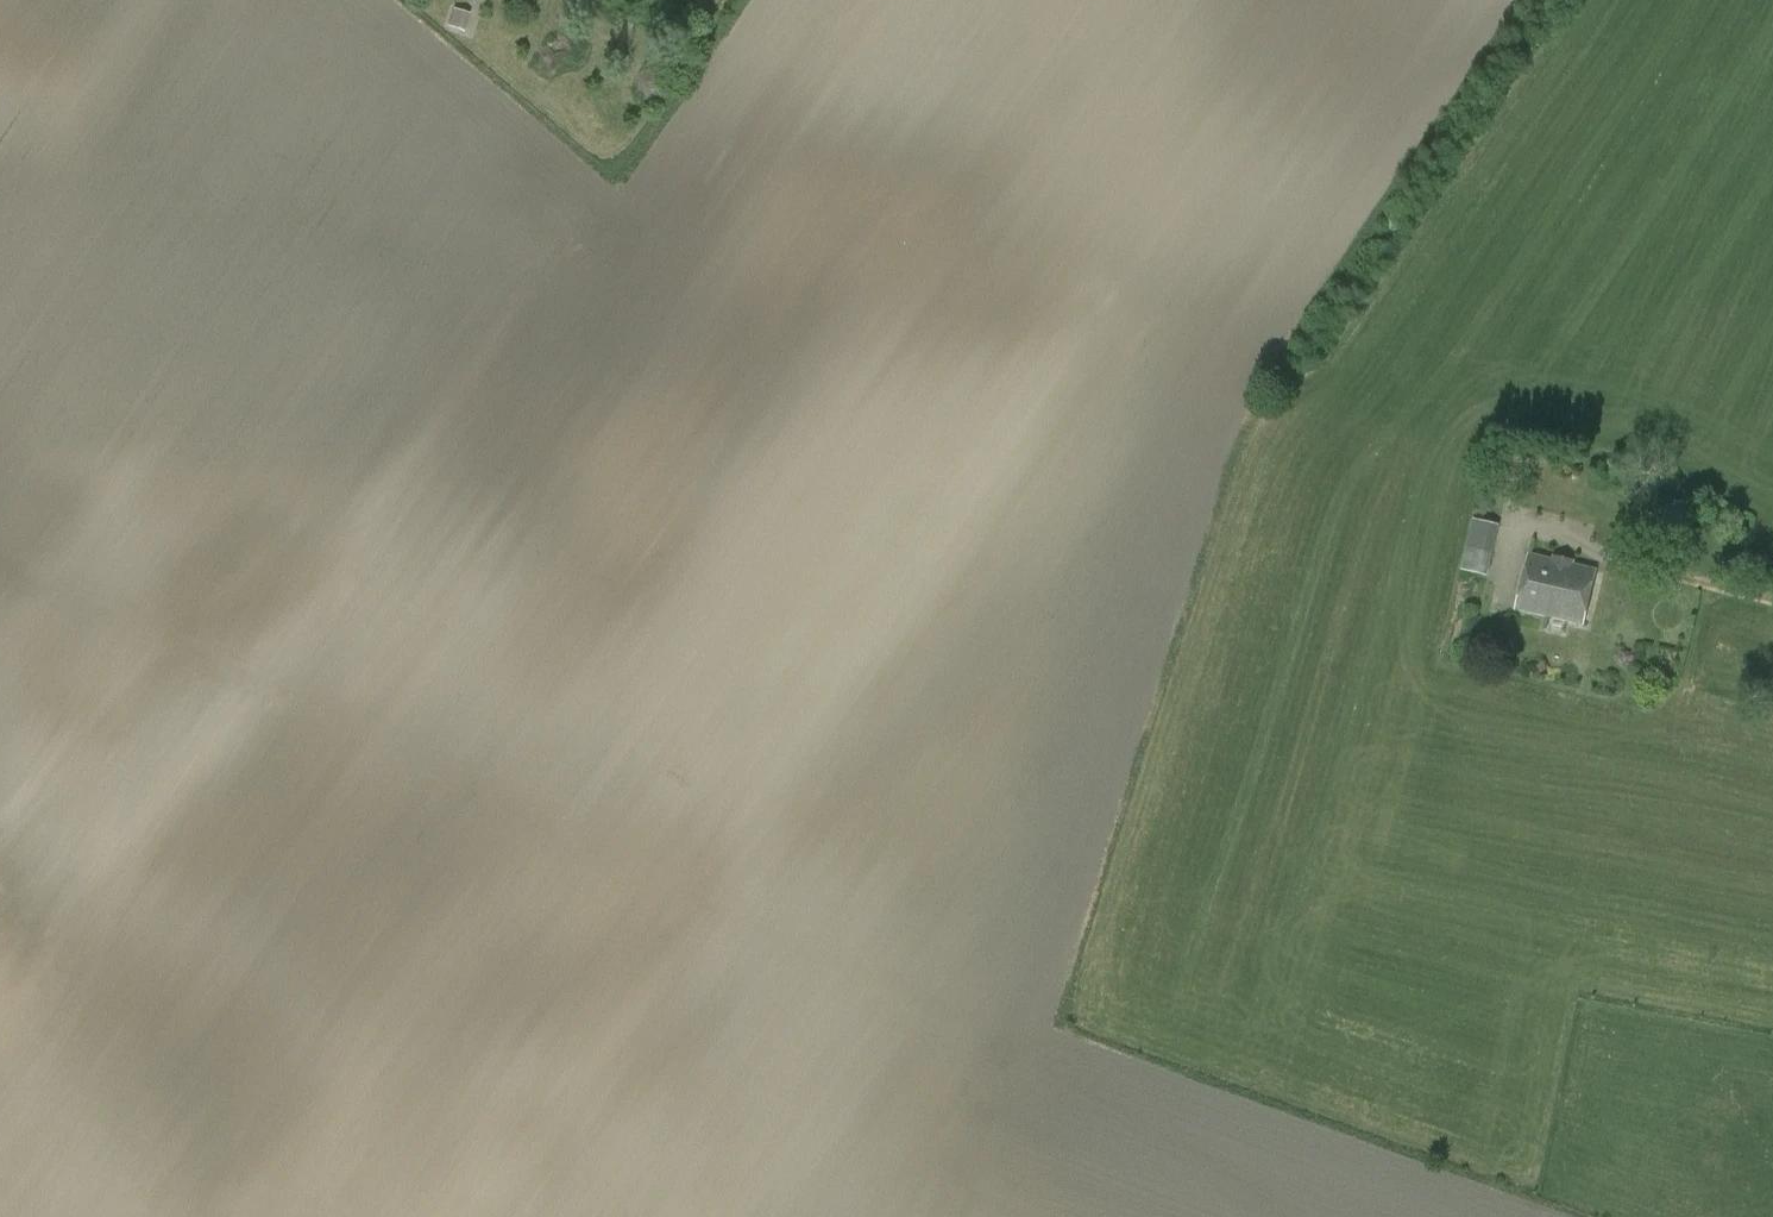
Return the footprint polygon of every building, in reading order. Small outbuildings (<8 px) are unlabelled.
[(1488,576),(1500,524),(1473,517),(1461,569),(1488,576)] [(1596,570),(1529,554),(1516,609),(1583,625),(1596,570)]
